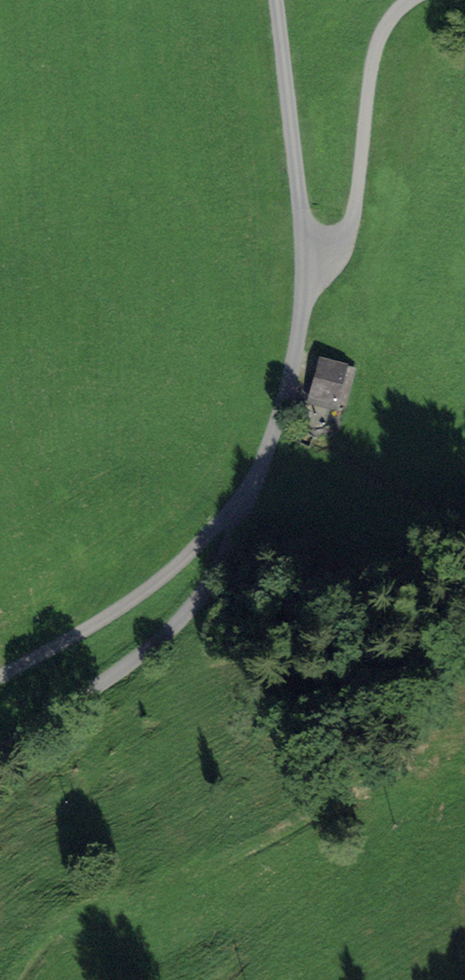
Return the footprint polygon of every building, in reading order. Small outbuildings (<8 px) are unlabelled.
[(321,360),(312,395),(344,403),(353,368),(321,360)]
